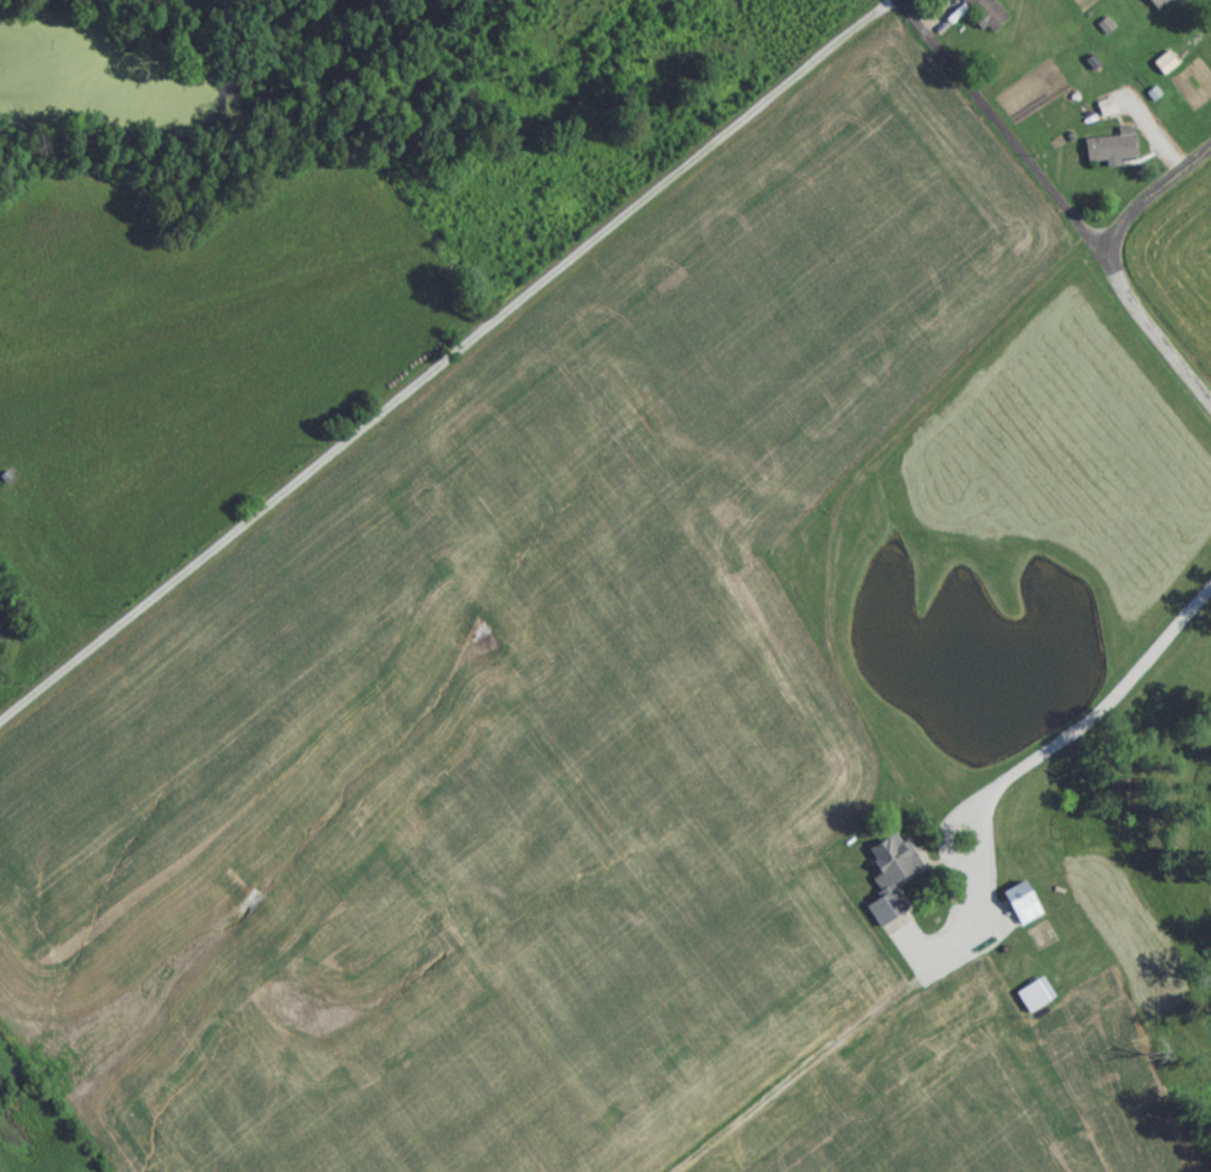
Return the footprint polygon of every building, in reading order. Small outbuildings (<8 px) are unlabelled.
[(1007,24),(982,0),(950,0),(948,2),(988,43),(1007,24)] [(1151,19),(1177,0),(1137,0),(1151,19)] [(1115,136),(1116,144),(1082,147),(1084,171),(1133,167),(1131,135),(1115,136)] [(863,856),(886,902),(865,913),(875,932),(901,918),(888,892),(920,875),(906,848),(900,851),(894,840),(863,856)] [(998,900),(1017,933),(1039,921),(1019,888),(998,900)] [(1013,1000),(1026,1021),(1051,1006),(1038,985),(1013,1000)]
